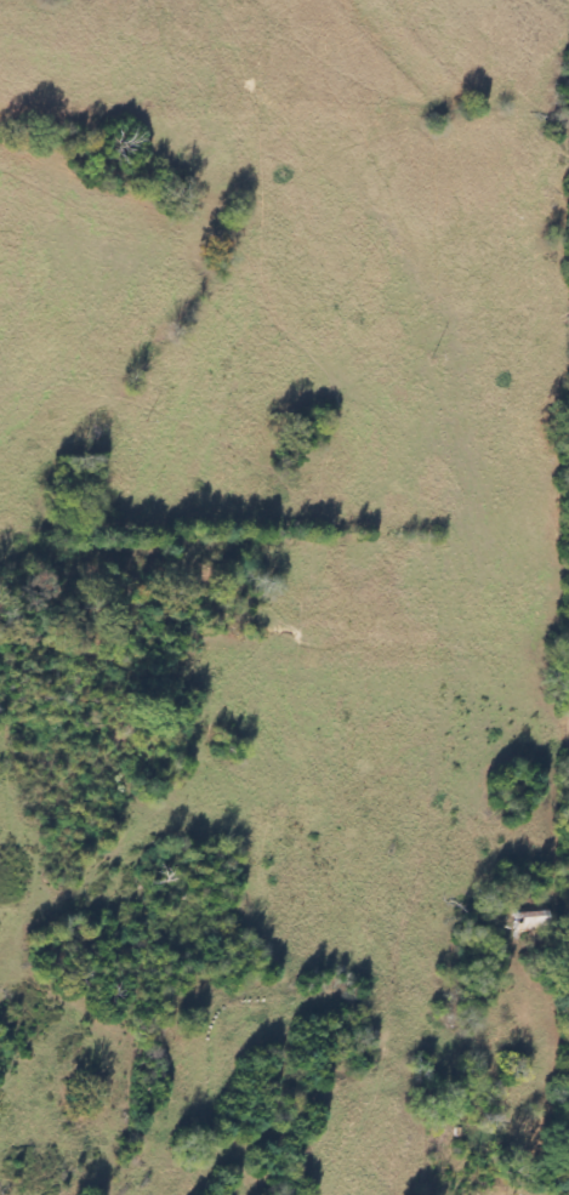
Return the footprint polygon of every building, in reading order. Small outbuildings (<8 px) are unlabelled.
[(520,929),(546,930),(547,912),(520,911),(520,929)]
